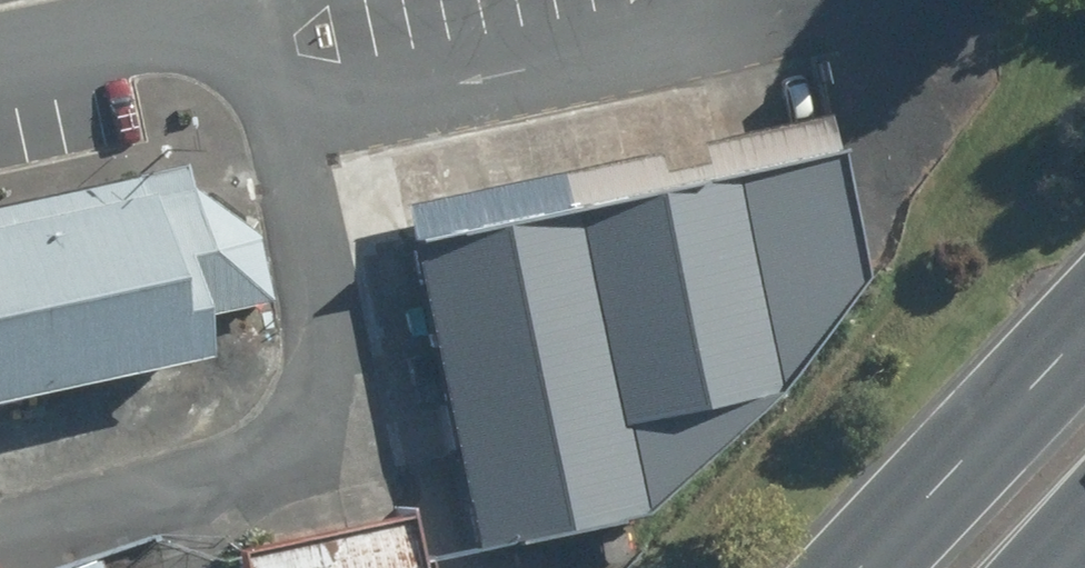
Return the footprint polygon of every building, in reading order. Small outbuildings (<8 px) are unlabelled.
[(413,250),(478,562),(649,525),(784,399),(872,286),(847,160),(413,250)] [(0,237),(0,409),(216,366),(206,322),(277,308),(263,241),(200,198),(0,237)] [(243,559),(245,567),(424,567),(413,523),(243,559)]
